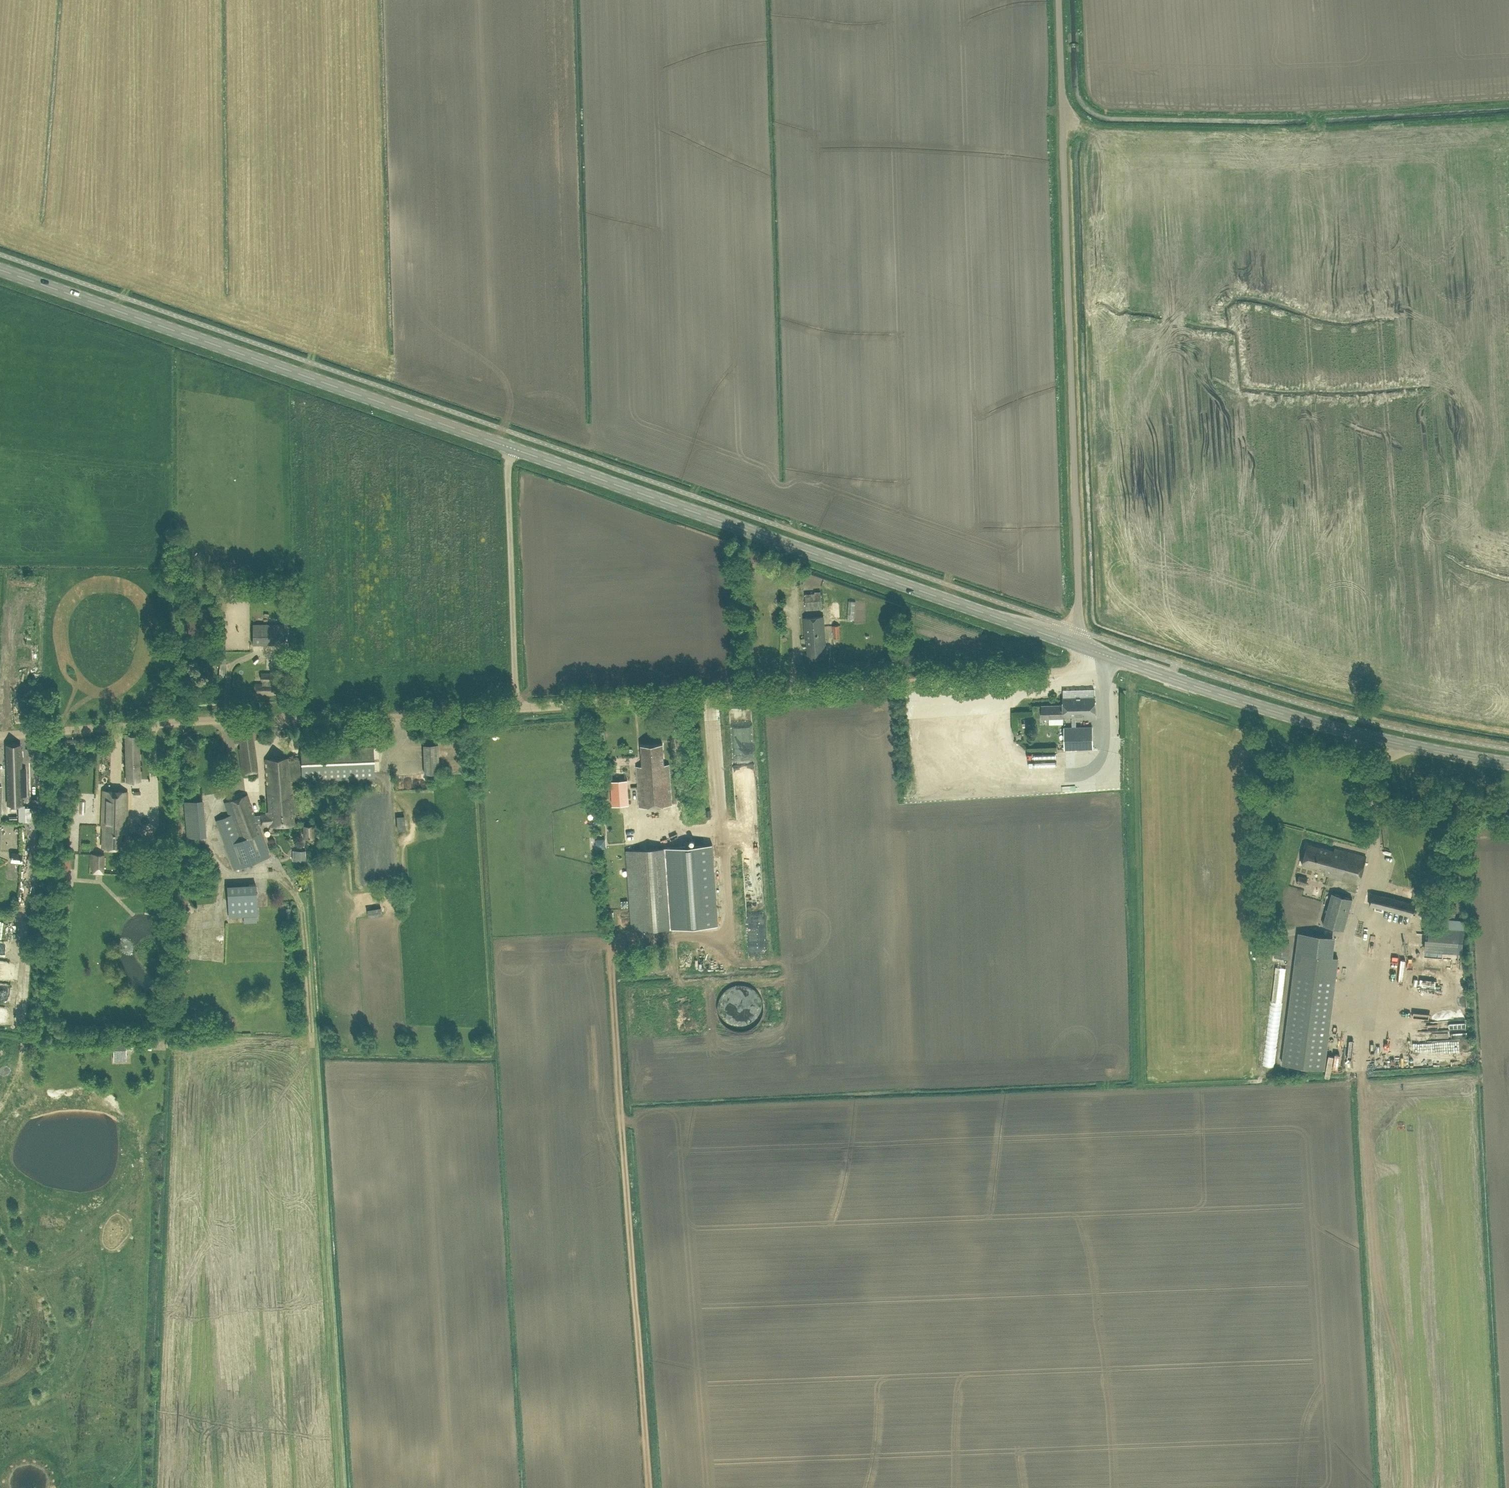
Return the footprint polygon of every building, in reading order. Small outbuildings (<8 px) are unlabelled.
[(822,608),(821,592),(805,594),(806,610),(822,608)] [(825,644),(823,616),(805,617),(806,639),(808,639),(809,658),(825,656),(824,644),(825,644)] [(283,644),(283,623),(252,624),(253,644),(283,644)] [(271,673),(260,673),(260,680),(261,680),(261,683),(255,683),(255,693),(279,693),(279,683),(270,683),(270,680),(271,681),(271,673)] [(1071,689),(1071,697),(1094,696),(1094,688),(1071,689)] [(1096,717),(1095,696),(1094,696),(1071,697),(1063,697),(1063,704),(1042,705),(1042,718),(1064,717),(1064,716),(1072,716),(1076,716),(1083,716),(1083,718),(1096,717)] [(721,717),(719,710),(709,713),(711,720),(721,717)] [(1065,727),(1064,727),(1065,749),(1093,748),(1093,733),(1092,726),(1076,726),(1076,716),(1072,716),(1072,726),(1065,727)] [(252,727),(252,726),(234,729),(236,743),(238,742),(239,748),(237,749),(240,769),(244,768),(245,774),(256,772),(254,759),(257,759),(254,739),(260,738),(258,726),(252,727)] [(139,732),(125,732),(127,782),(141,781),(139,732)] [(664,764),(663,743),(641,745),(643,765),(637,766),(640,806),(672,804),(669,763),(664,764)] [(22,768),(21,744),(5,744),(7,805),(23,804),(23,795),(27,795),(26,768),(22,768)] [(439,773),(438,744),(423,745),(424,774),(439,773)] [(374,777),(373,746),(301,749),(301,759),(290,759),(290,757),(265,758),(269,813),(260,814),(261,825),(270,824),(270,825),(294,824),(292,793),(293,793),(292,780),(374,777)] [(627,803),(626,775),(612,776),(613,803),(627,803)] [(127,791),(103,790),(102,826),(103,826),(102,847),(125,847),(126,823),(127,791)] [(270,855),(247,794),(224,802),(229,815),(216,820),(234,869),(270,855)] [(206,836),(203,799),(183,801),(185,838),(206,836)] [(604,813),(595,814),(595,823),(604,822),(604,813)] [(605,837),(596,838),(597,847),(606,846),(605,837)] [(711,843),(673,847),(626,851),(633,931),(681,927),(719,923),(711,843)] [(1334,851),(1307,843),(1302,864),(1325,870),(1324,873),(1359,883),(1366,856),(1335,847),(1334,851)] [(305,850),(295,850),(294,860),(304,861),(305,850)] [(72,868),(58,868),(58,906),(72,906),(72,868)] [(1307,878),(1299,875),(1297,883),(1305,885),(1307,878)] [(258,915),(256,884),(227,886),(229,917),(258,915)] [(1462,902),(1422,892),(1419,904),(1377,893),(1374,906),(1412,916),(1414,910),(1417,910),(1416,915),(1456,925),(1462,902)] [(1352,899),(1332,893),(1323,924),(1344,930),(1352,899)] [(1459,928),(1426,925),(1424,949),(1458,952),(1459,928)] [(1332,937),(1299,933),(1282,1063),(1324,1068),(1338,957),(1329,956),(1332,937)] [(1286,962),(1288,947),(1282,946),(1280,961),(1286,962)] [(729,1027),(757,1024),(754,1002),(742,1003),(742,1004),(727,1005),(729,1027)] [(1365,1029),(1376,1030),(1377,1019),(1366,1018),(1365,1029)] [(115,1060),(129,1060),(128,1047),(114,1047),(115,1060)]
